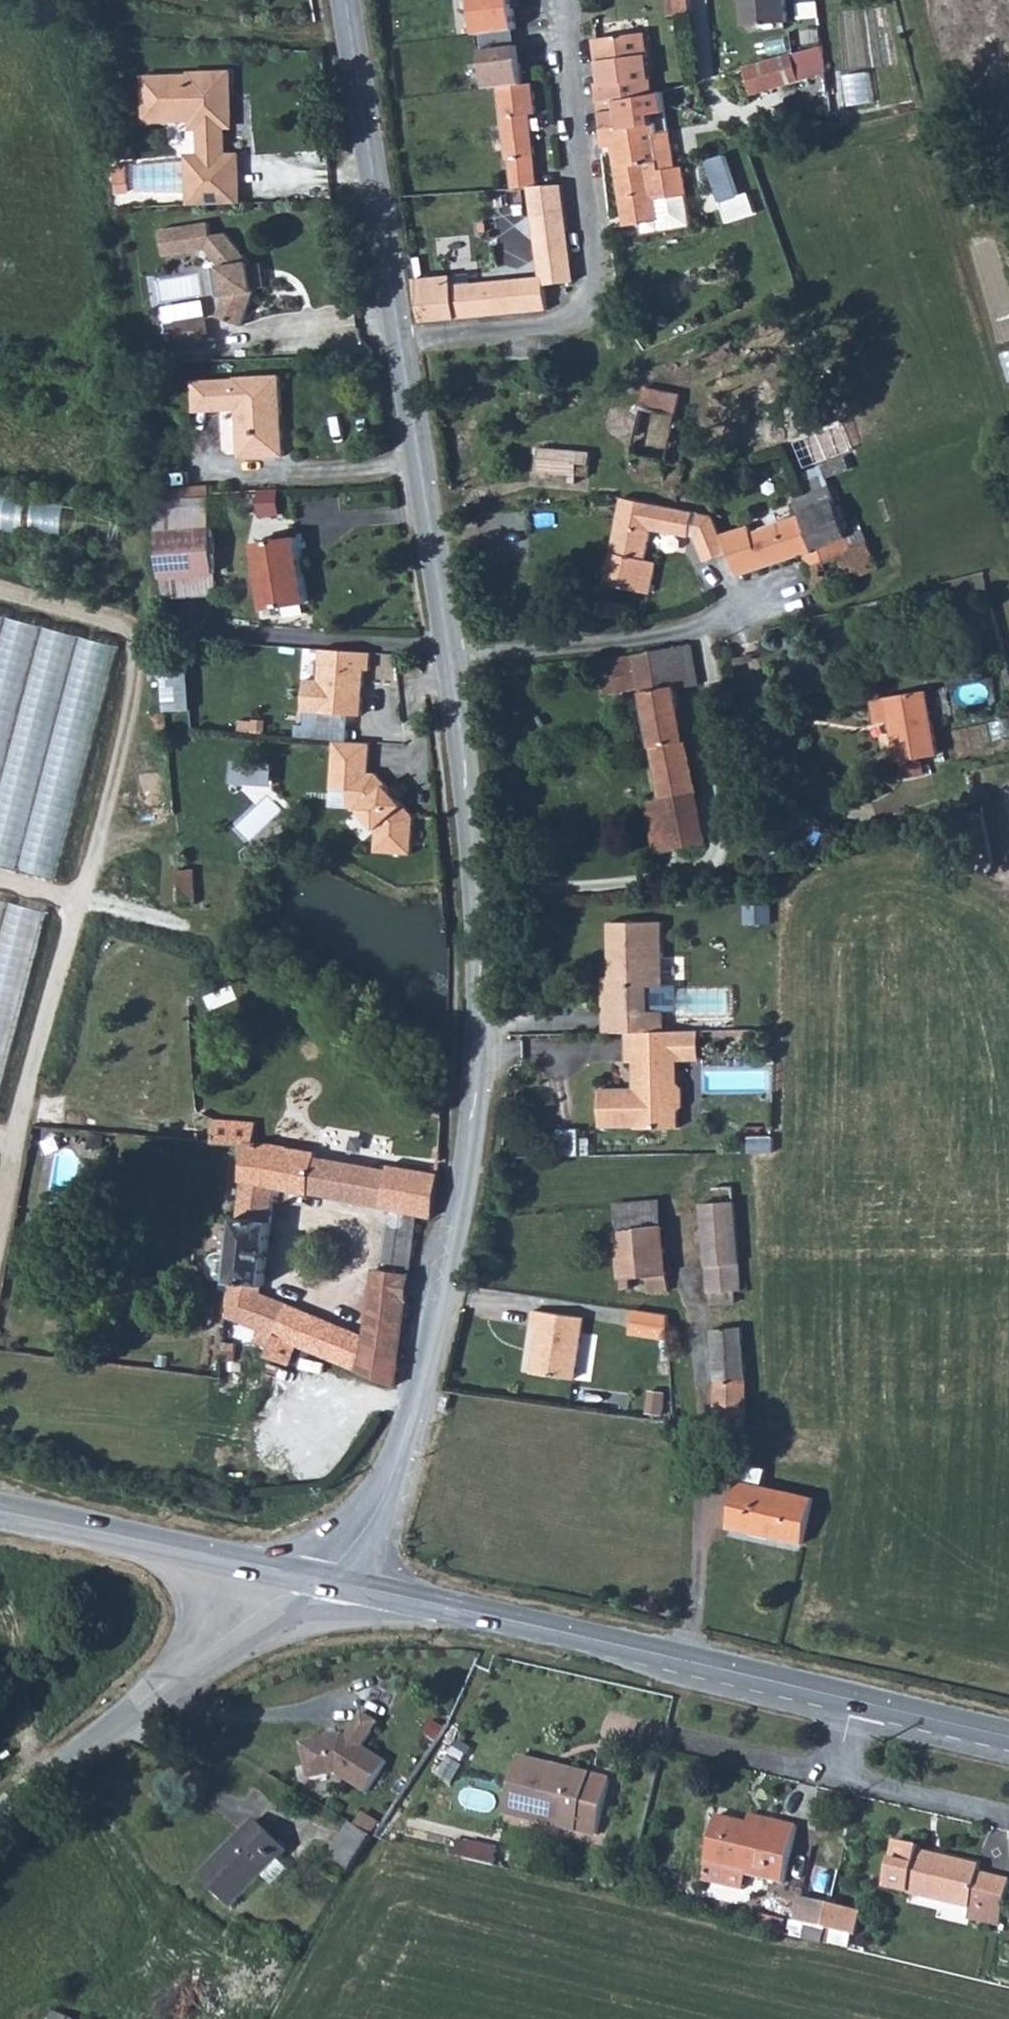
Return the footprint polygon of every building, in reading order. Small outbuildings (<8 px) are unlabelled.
[(482,37),(524,31),(519,0),(476,0),(482,37)] [(692,14),(691,0),(670,0),(671,15),(692,14)] [(790,21),(787,0),(743,0),(746,26),(790,21)] [(595,39),(607,37),(604,22),(593,24),(595,39)] [(650,94),(649,93),(653,93),(645,32),(607,37),(595,39),(600,71),(601,82),(597,83),(598,102),(599,111),(620,109),(618,99),(650,94)] [(800,80),(817,75),(809,49),(793,54),(800,80)] [(518,56),(503,58),(503,54),(488,56),(489,69),(520,65),(518,56)] [(793,54),(745,67),(752,94),(800,80),(793,54)] [(188,160),(191,208),(241,206),(238,158),(225,158),(224,129),(231,121),(229,75),(190,77),(190,79),(144,81),(146,125),(192,123),(200,130),(202,159),(188,160)] [(531,114),(537,113),(533,83),(499,87),(507,160),(536,157),(531,114)] [(663,91),(653,93),(649,93),(650,94),(618,99),(620,109),(599,111),(600,130),(623,128),(623,129),(653,124),(655,133),(669,132),(663,91)] [(659,161),(660,169),(675,167),(669,132),(655,133),(653,124),(623,129),(623,128),(600,130),(602,148),(612,146),(616,168),(659,161)] [(720,202),(739,196),(726,155),(706,161),(720,202)] [(682,166),(675,167),(660,169),(659,161),(616,168),(625,226),(639,223),(639,224),(642,224),(642,223),(661,220),(658,199),(687,195),(682,166)] [(521,187),(530,187),(532,187),(531,171),(514,172),(515,188),(521,187)] [(574,280),(562,185),(532,187),(530,187),(531,196),(541,277),(452,286),(452,276),(415,280),(422,321),(475,316),(547,309),(544,284),(574,280)] [(531,196),(530,187),(521,187),(522,198),(531,196)] [(643,235),(692,228),(687,195),(658,199),(661,220),(642,223),(642,224),(643,235)] [(720,202),(725,216),(744,209),(739,196),(720,202)] [(226,233),(212,235),(210,222),(161,230),(165,256),(206,249),(220,266),(225,296),(217,316),(241,326),(255,291),(254,288),(265,286),(261,263),(250,265),(250,261),(226,233)] [(179,346),(211,340),(207,316),(175,322),(179,346)] [(239,458),(284,456),(283,432),(278,428),(278,419),(282,415),(280,375),(236,377),(236,379),(193,381),(195,412),(237,410),(239,458)] [(676,414),(680,394),(644,387),(641,406),(676,414)] [(576,483),(576,475),(589,476),(590,451),(539,448),(537,472),(570,475),(569,482),(576,483)] [(157,532),(212,528),(209,493),(209,486),(154,490),(157,532)] [(722,535),(728,549),(739,576),(804,554),(808,566),(851,546),(847,537),(831,490),(818,495),(822,506),(752,533),(750,526),(722,535)] [(278,514),(277,491),(259,492),(261,515),(278,514)] [(64,536),(67,500),(0,495),(0,531),(64,536)] [(658,504),(623,497),(605,584),(649,593),(656,562),(644,559),(655,506),(658,507),(658,504)] [(157,532),(161,577),(215,573),(212,528),(157,532)] [(847,537),(851,546),(852,549),(869,542),(864,530),(847,537)] [(264,610),(307,603),(296,537),(254,544),(264,610)] [(869,542),(852,549),(851,546),(808,566),(817,592),(852,577),(856,575),(858,577),(880,568),(873,551),(869,542)] [(724,580),(739,576),(728,549),(714,555),(724,580)] [(217,594),(215,573),(161,577),(163,598),(217,594)] [(608,616),(632,621),(635,607),(611,602),(608,616)] [(117,652),(0,621),(0,870),(57,886),(117,652)] [(605,694),(641,687),(662,799),(697,792),(676,688),(699,685),(691,645),(636,656),(599,659),(605,694)] [(372,653),(319,649),(317,677),(303,676),(301,711),(361,715),(364,670),(370,670),(372,653)] [(190,701),(186,661),(162,664),(166,703),(190,701)] [(905,760),(921,757),(939,754),(928,690),(874,700),(878,723),(892,720),(899,761),(905,760)] [(370,740),(332,739),(331,786),(350,786),(350,805),(356,805),(378,823),(375,851),(411,855),(415,815),(377,772),(369,772),(370,740)] [(901,779),(924,775),(921,757),(905,760),(901,779)] [(647,802),(657,852),(707,842),(697,792),(662,799),(647,802)] [(985,873),(995,867),(984,812),(955,818),(965,864),(985,873)] [(181,905),(196,904),(193,869),(178,870),(181,905)] [(50,915),(0,902),(0,1107),(50,915)] [(633,1012),(634,1032),(665,1031),(664,1010),(649,1011),(649,986),(664,986),(662,921),(609,922),(610,958),(618,958),(618,976),(603,976),(604,1013),(633,1012)] [(633,1012),(604,1013),(605,1032),(627,1032),(634,1032),(633,1012)] [(634,1032),(627,1032),(627,1061),(634,1061),(635,1076),(641,1075),(641,1089),(635,1090),(601,1090),(602,1129),(680,1127),(680,1111),(684,1106),(683,1087),(679,1082),(678,1060),(685,1060),(685,1030),(665,1031),(634,1032)] [(685,1030),(685,1060),(700,1060),(700,1030),(685,1030)] [(417,1215),(433,1217),(439,1174),(389,1165),(388,1170),(316,1157),(316,1151),(253,1142),(256,1122),(214,1119),(212,1140),(212,1143),(245,1145),(236,1218),(233,1252),(228,1291),(226,1316),(259,1329),(254,1341),(269,1347),(265,1356),(289,1365),(297,1345),(396,1386),(407,1297),(373,1292),(366,1336),(262,1293),(263,1285),(265,1285),(274,1200),(276,1187),(282,1188),(392,1209),(383,1261),(411,1265),(417,1215)] [(774,1137),(748,1137),(749,1152),(774,1152),(774,1137)] [(702,1203),(734,1201),(732,1171),(699,1173),(702,1203)] [(663,1226),(661,1200),(614,1205),(616,1231),(663,1226)] [(741,1289),(734,1201),(702,1203),(710,1304),(736,1302),(735,1290),(741,1289)] [(616,1231),(622,1289),(631,1288),(630,1278),(647,1276),(648,1292),(669,1290),(668,1274),(663,1226),(616,1231)] [(220,1290),(228,1291),(233,1252),(220,1251),(212,1257),(211,1270),(217,1277),(221,1278),(220,1290)] [(376,1268),(373,1292),(407,1297),(410,1273),(376,1268)] [(629,1333),(669,1339),(668,1314),(633,1309),(629,1333)] [(574,1379),(583,1317),(534,1310),(532,1326),(539,1327),(532,1373),(574,1379)] [(746,1378),(742,1327),(712,1329),(716,1384),(716,1428),(746,1429),(746,1378)] [(222,1360),(225,1360),(235,1361),(237,1343),(225,1330),(222,1360)] [(736,1470),(733,1479),(739,1481),(762,1486),(766,1469),(744,1464),(736,1470)] [(814,1497),(762,1486),(739,1481),(729,1526),(803,1543),(814,1497)] [(379,1722),(363,1712),(348,1736),(345,1734),(337,1735),(338,1739),(332,1740),(328,1737),(302,1743),(310,1780),(337,1774),(367,1793),(387,1761),(364,1746),(379,1722)] [(597,1835),(611,1779),(589,1774),(519,1758),(509,1801),(564,1814),(562,1826),(597,1835)] [(509,1801),(506,1813),(562,1826),(564,1814),(509,1801)] [(777,1830),(779,1821),(753,1815),(751,1823),(777,1830)] [(777,1830),(751,1823),(718,1816),(707,1865),(708,1865),(748,1874),(786,1883),(799,1826),(779,1821),(777,1830)] [(279,1859),(287,1850),(255,1819),(201,1876),(232,1906),(262,1875),(279,1859)] [(352,1869),(373,1835),(351,1822),(330,1856),(352,1869)] [(898,1841),(887,1886),(973,1906),(971,1918),(1002,1925),(1008,1895),(1008,1879),(981,1872),(982,1867),(921,1853),(922,1846),(898,1841)] [(469,1843),(465,1858),(495,1865),(499,1850),(469,1843)] [(273,1886),(290,1869),(279,1859),(262,1875),(273,1886)] [(748,1874),(708,1865),(705,1880),(744,1890),(748,1874)] [(802,1897),(793,1936),(823,1943),(826,1928),(832,1904),(802,1897)] [(861,1911),(832,1904),(826,1928),(852,1934),(856,1935),(861,1911)] [(759,1913),(755,1927),(783,1935),(787,1920),(759,1913)] [(826,1928),(823,1943),(849,1947),(852,1934),(826,1928)]
